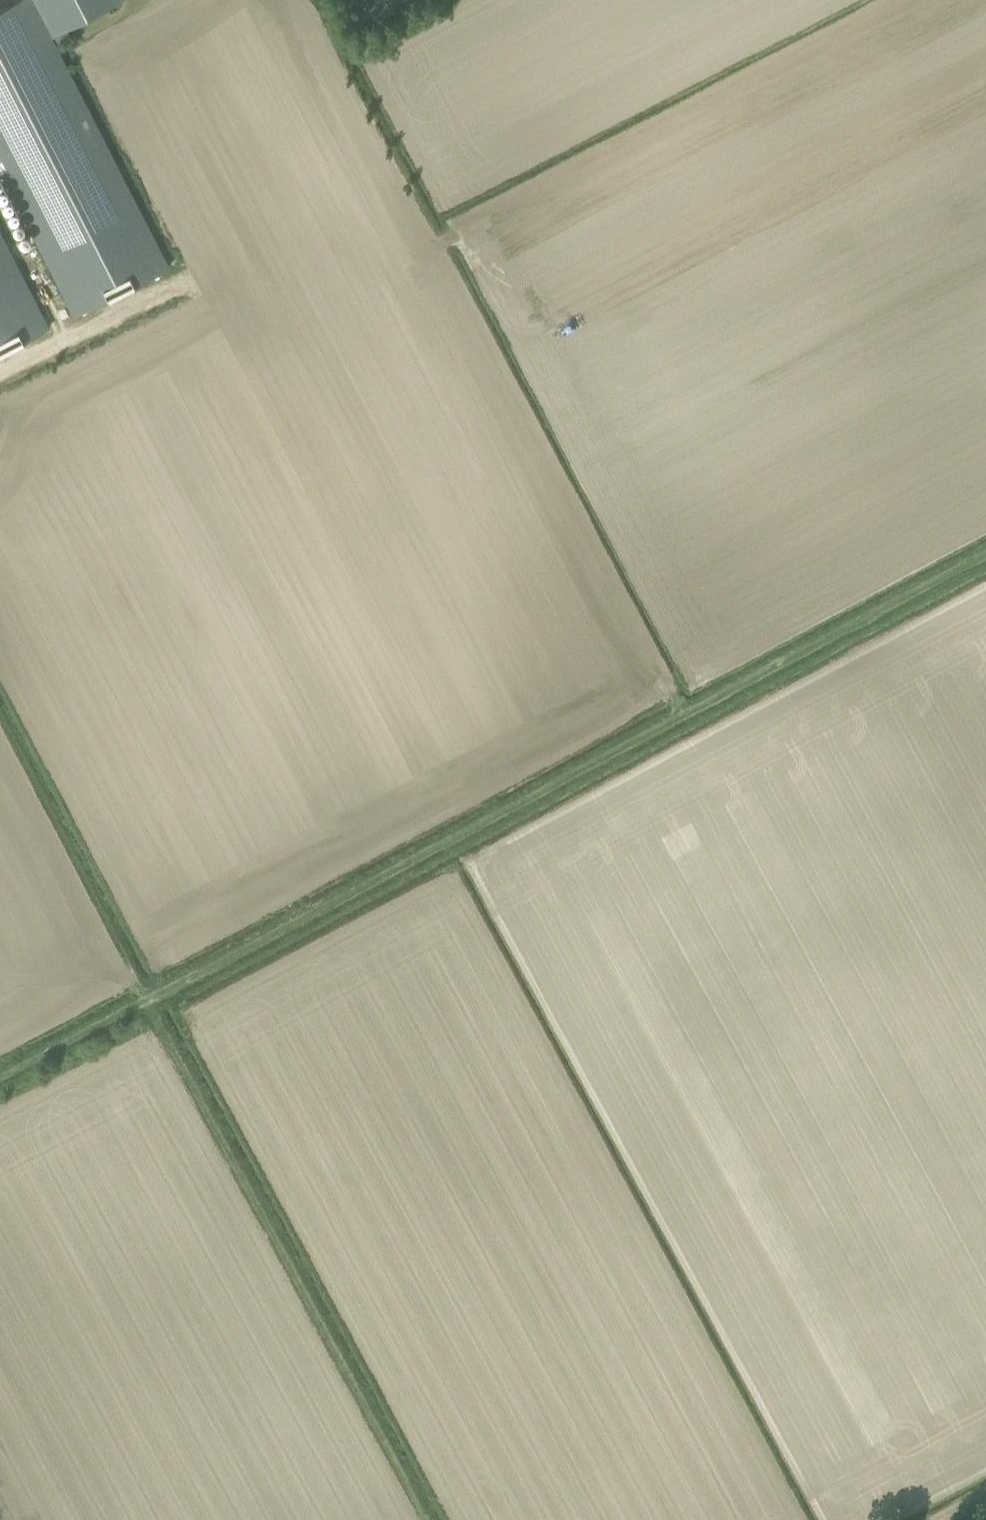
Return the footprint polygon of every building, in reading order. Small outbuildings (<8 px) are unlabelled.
[(168,270),(48,36),(106,6),(118,0),(17,0),(0,9),(0,169),(1,172),(75,317),(168,270)] [(50,330),(0,231),(0,356),(50,330)]
